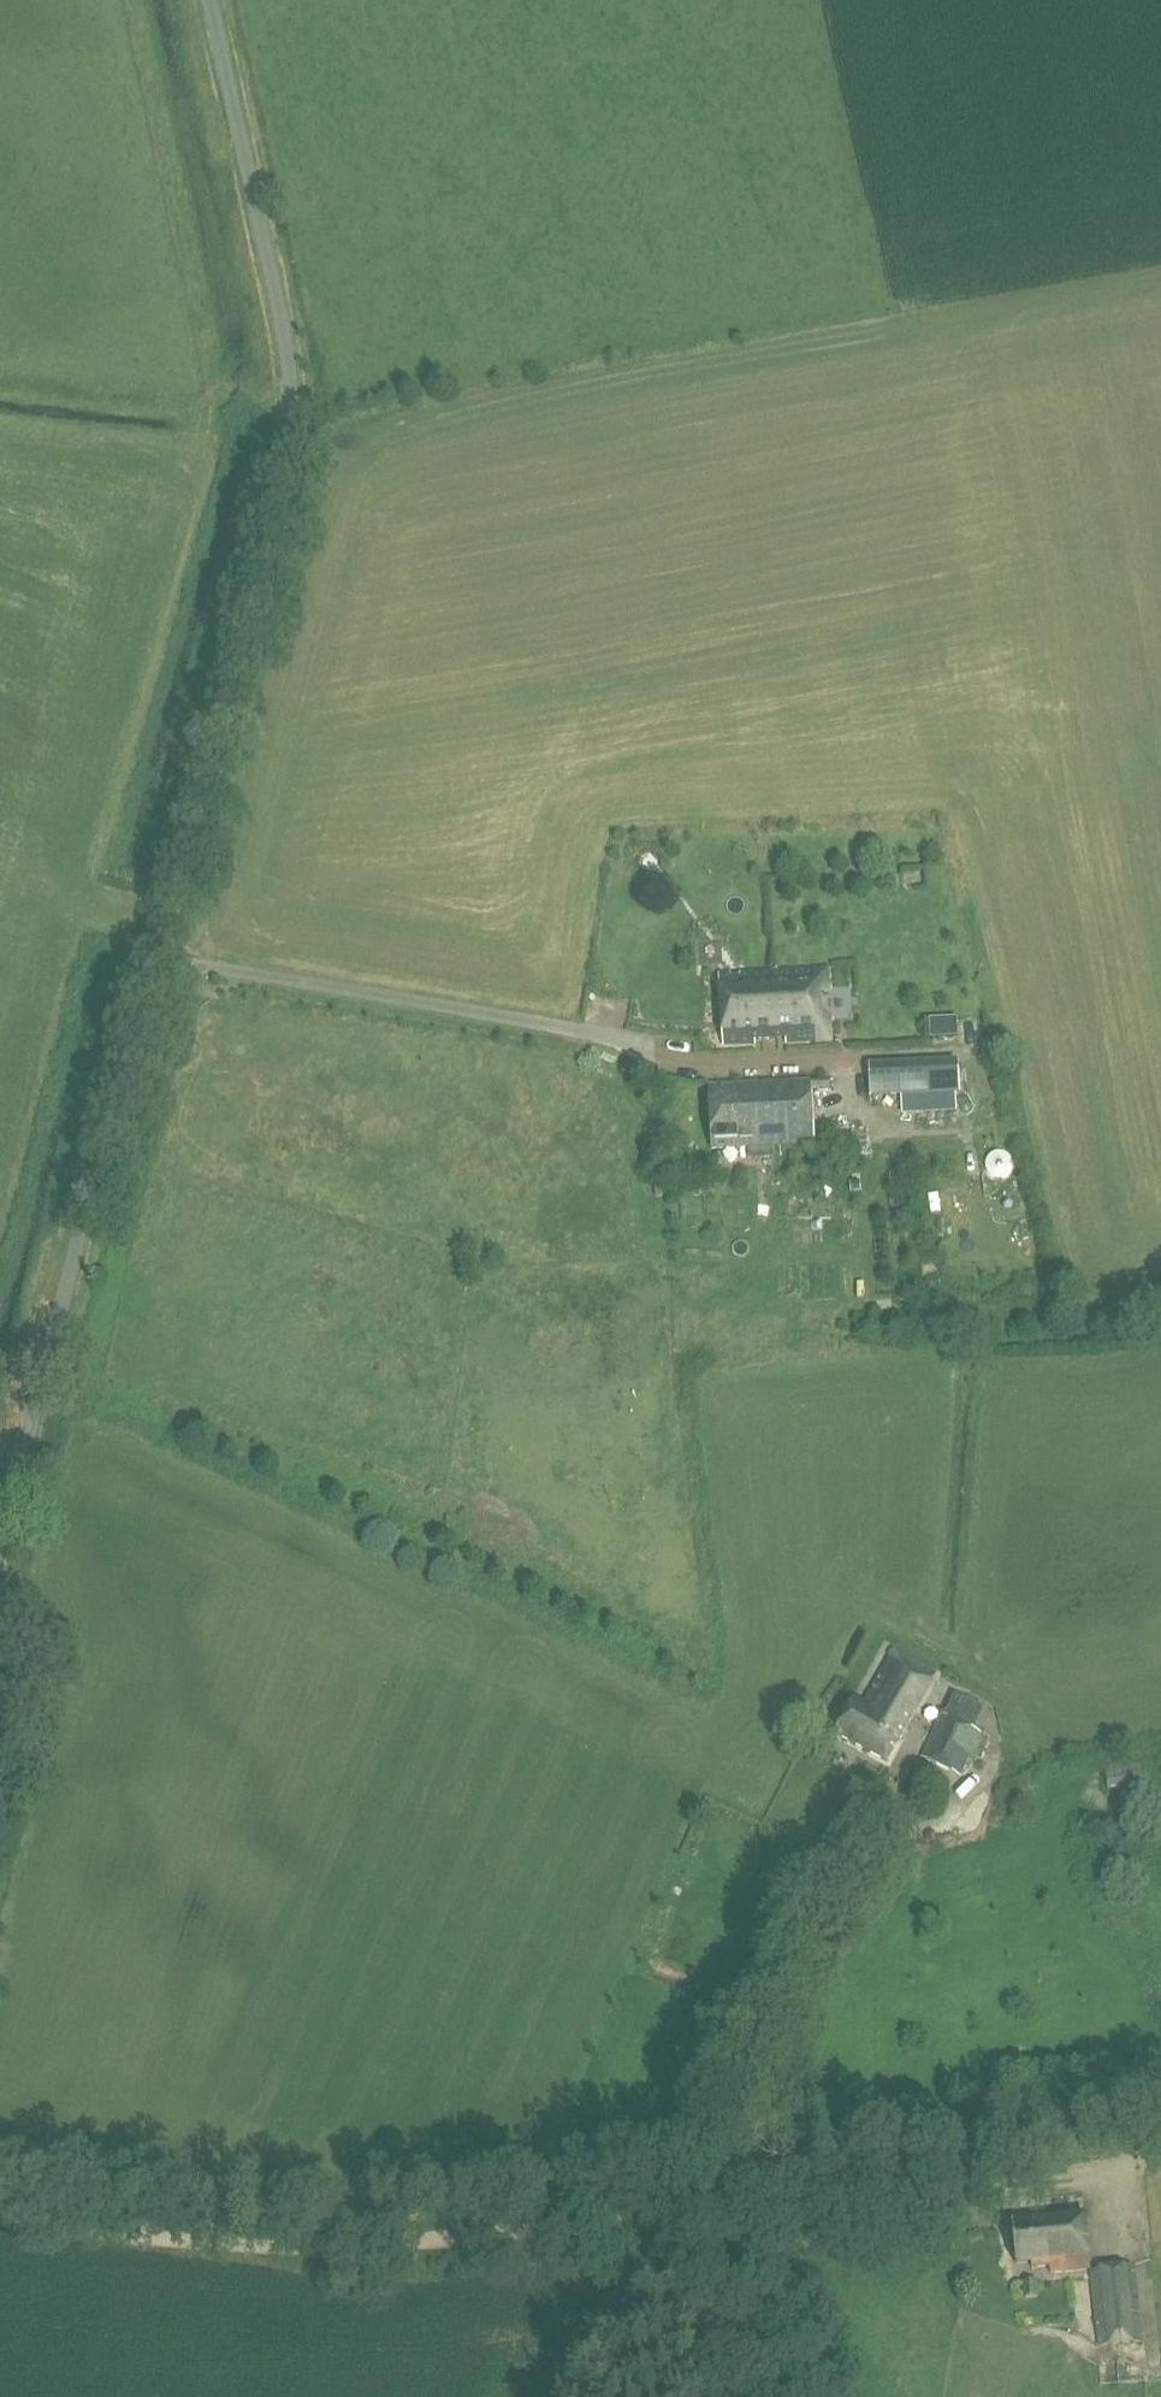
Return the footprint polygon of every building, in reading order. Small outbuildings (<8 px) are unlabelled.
[(814,1012),(813,997),(828,991),(827,968),(775,971),(778,1036),(786,1036),(786,1043),(830,1041),(829,1016),(814,1012)] [(731,973),(720,973),(724,1045),(755,1044),(755,1037),(778,1036),(775,971),(740,972),(740,977),(731,977),(731,973)] [(718,1081),(722,1069),(697,1061),(693,1072),(718,1081)] [(870,1068),(871,1095),(959,1091),(958,1064),(870,1068)] [(709,1087),(712,1148),(812,1143),(809,1082),(709,1087)] [(850,1182),(851,1192),(861,1192),(861,1182),(850,1182)] [(662,1187),(655,1187),(655,1196),(663,1195),(662,1187)] [(836,1733),(888,1762),(937,1676),(893,1651),(863,1705),(855,1700),(836,1733)] [(946,1717),(941,1714),(922,1756),(959,1774),(979,1732),(973,1729),(982,1708),(955,1695),(946,1717)] [(1105,1767),(1109,1789),(1146,1783),(1143,1762),(1105,1767)] [(1051,2273),(1070,2271),(1089,2269),(1088,2255),(1091,2254),(1086,2214),(1013,2222),(1017,2262),(1033,2261),(1033,2267),(1050,2265),(1051,2273)] [(1098,2268),(1090,2269),(1098,2346),(1108,2345),(1108,2347),(1133,2344),(1133,2342),(1143,2341),(1135,2264),(1125,2265),(1125,2264),(1099,2266),(1099,2268),(1098,2268)] [(1037,2279),(1023,2281),(1024,2297),(1039,2296),(1037,2279)]
